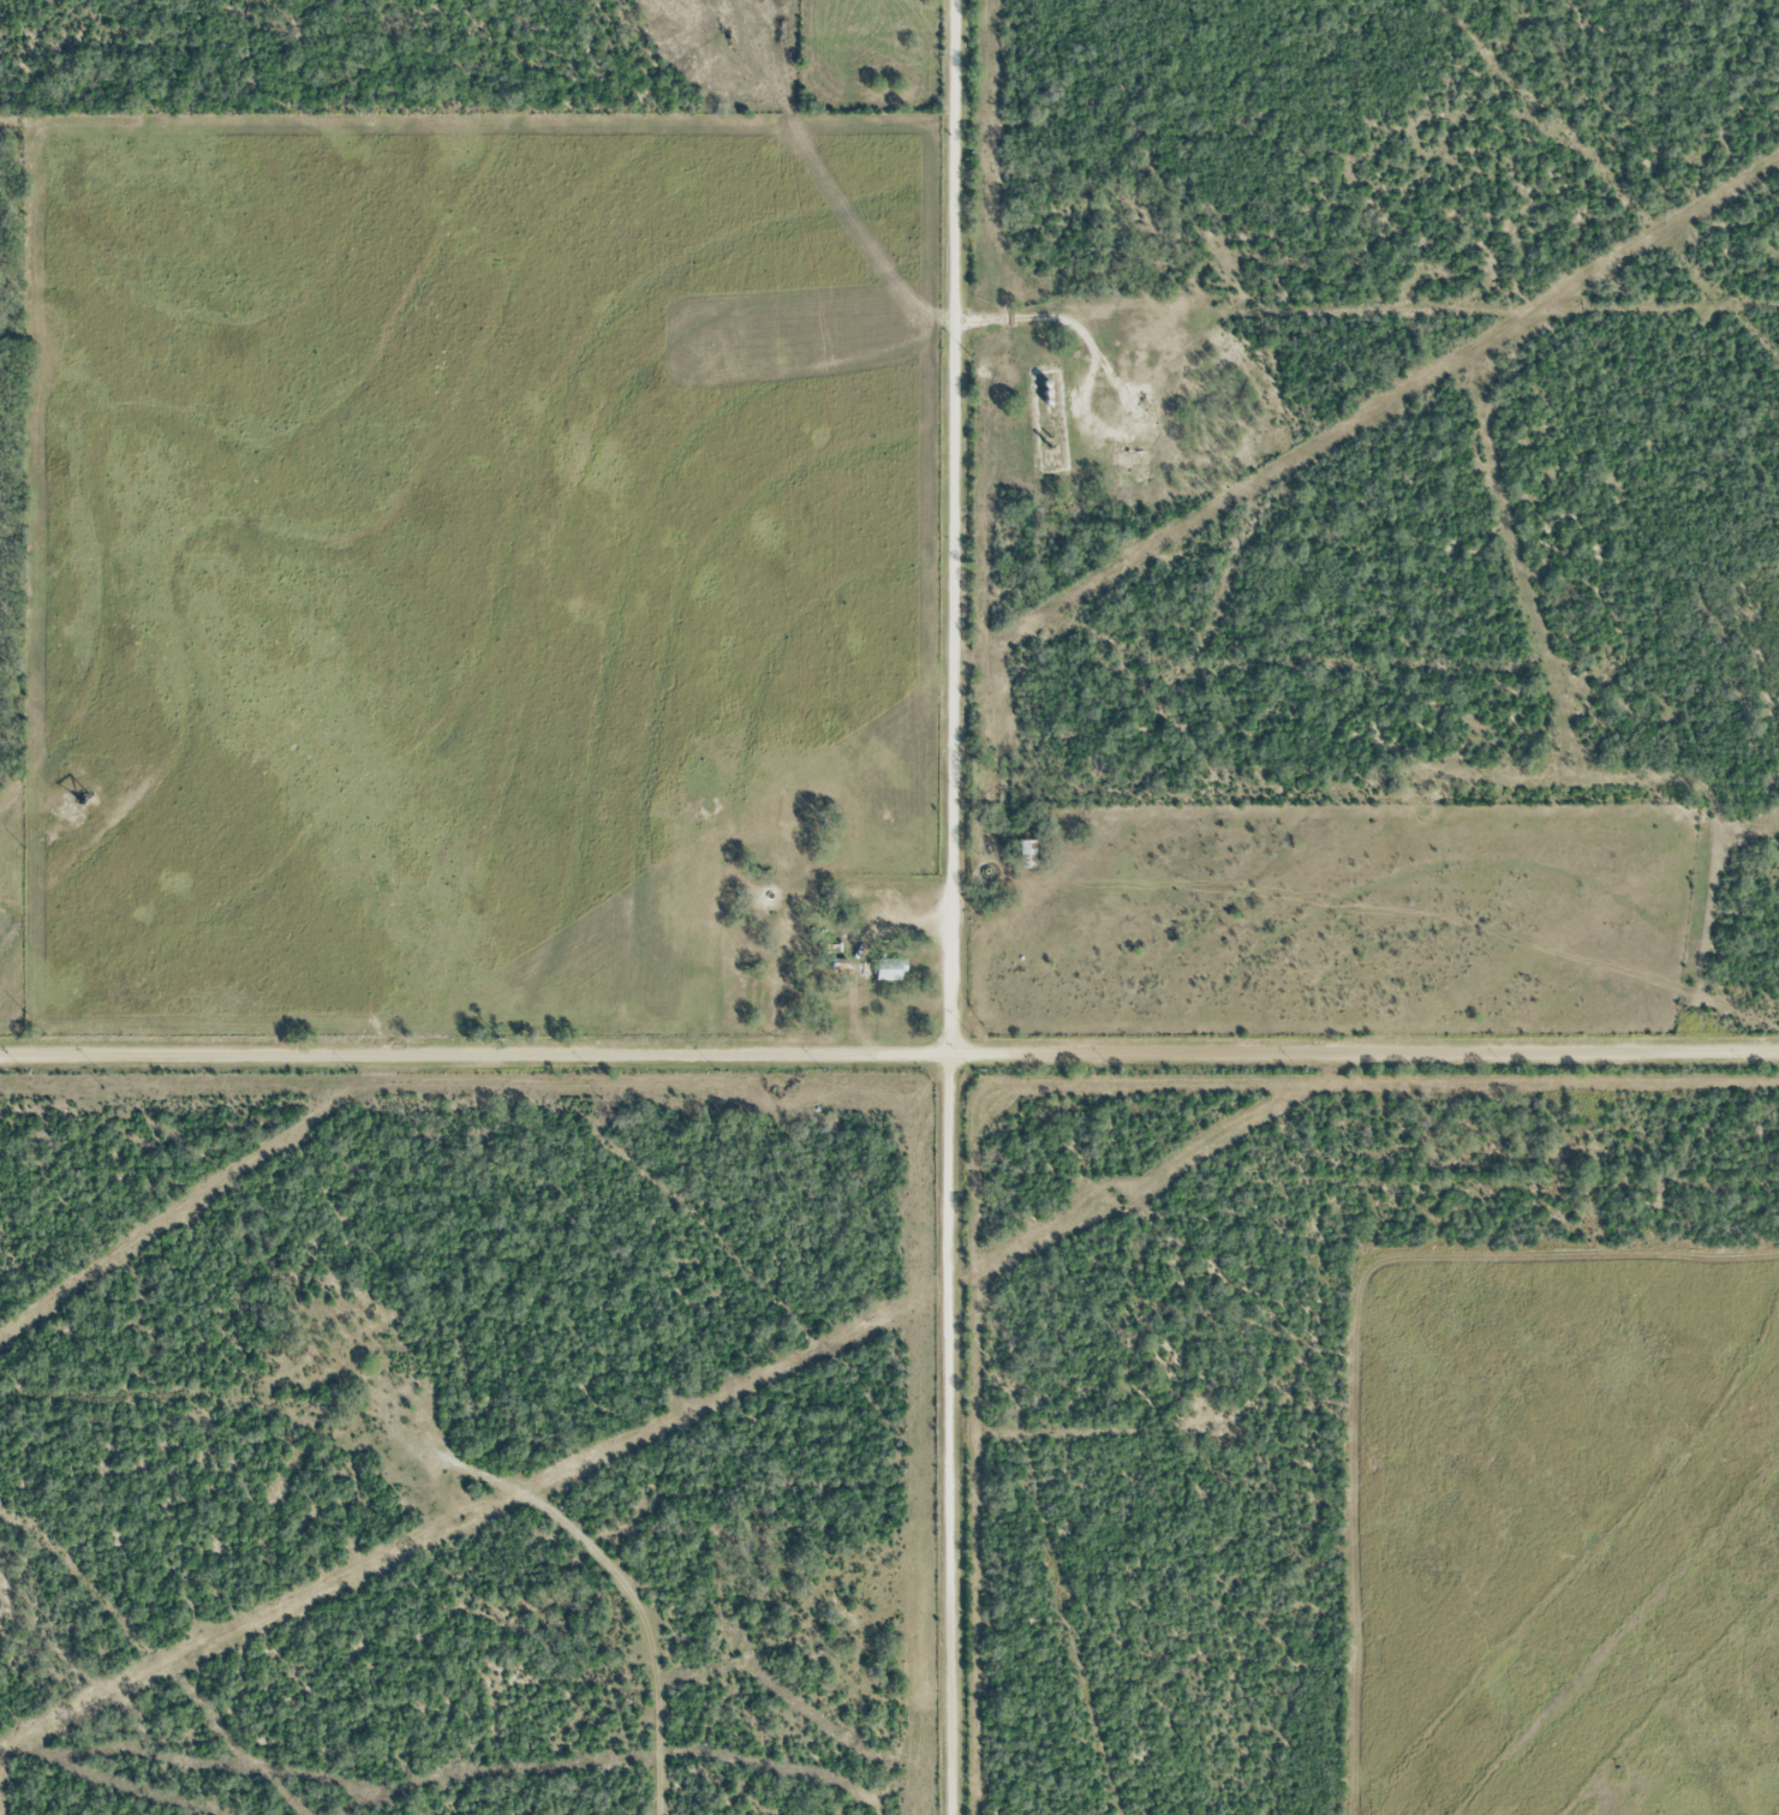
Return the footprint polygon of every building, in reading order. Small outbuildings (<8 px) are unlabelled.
[(1016,870),(1016,842),(1037,842),(1037,870),(1016,870)] [(889,897),(901,897),(901,919),(889,919),(889,897)] [(905,956),(905,980),(874,981),(874,957),(905,956)]
